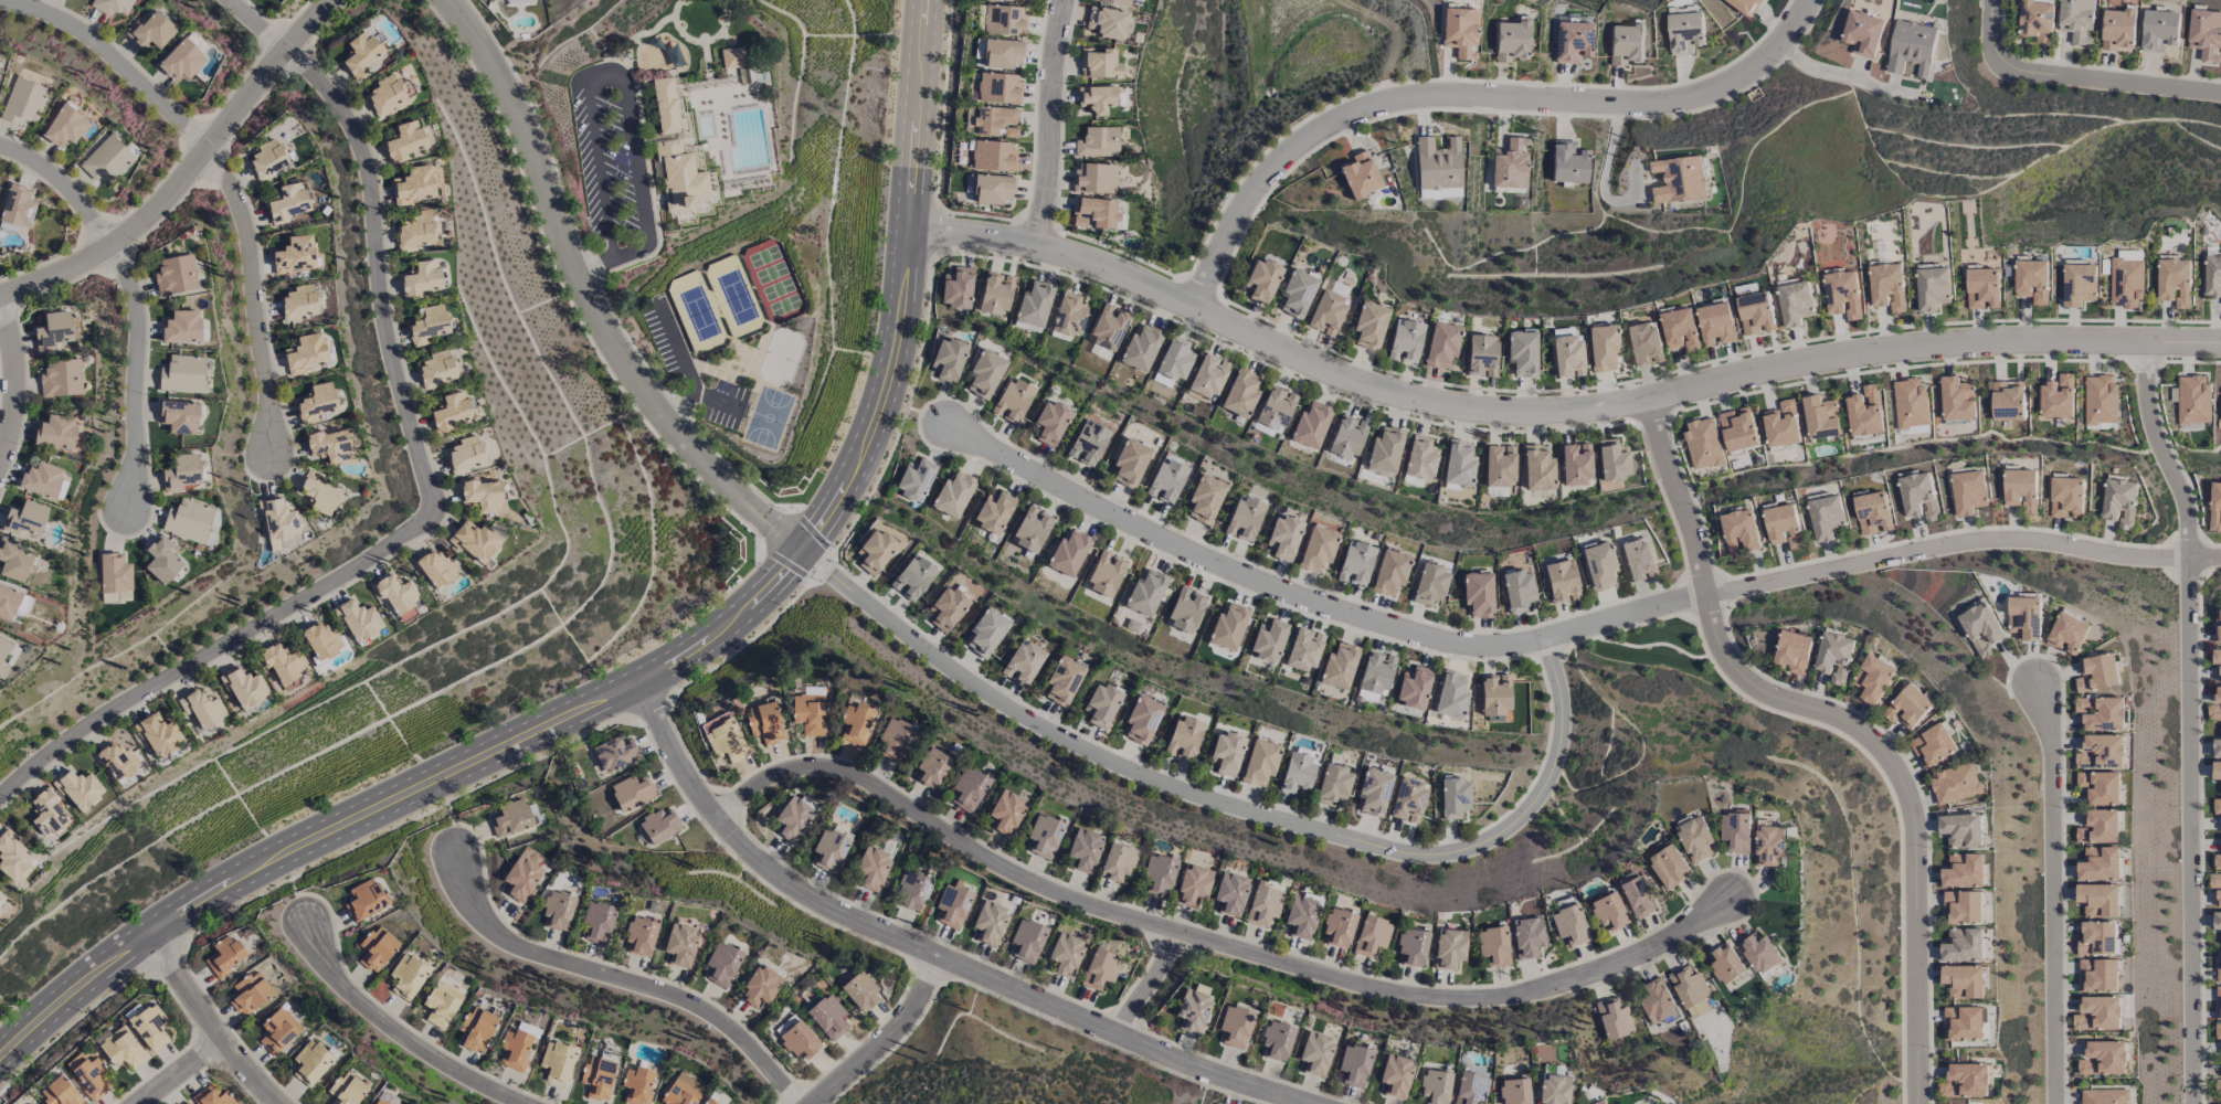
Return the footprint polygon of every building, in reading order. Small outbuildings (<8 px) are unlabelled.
[(113,10),(125,17),(135,0),(93,0),(89,6),(109,17),(113,10)] [(1132,8),(1133,0),(1092,0),(1092,1),(1132,8)] [(1748,17),(1761,0),(1724,0),(1748,17)] [(2058,32),(2071,32),(2071,45),(2090,45),(2090,32),(2094,32),(2095,0),(2059,0),(2058,32)] [(2117,51),(2117,47),(2135,47),(2136,7),(2138,7),(2138,0),(2105,0),(2103,50),(2117,51)] [(2054,2),(2021,1),(2019,36),(2035,37),(2035,43),(2051,44),(2054,2)] [(1025,36),(1025,7),(984,6),(983,35),(1025,36)] [(1126,41),(1130,11),(1089,7),(1086,29),(1099,31),(1098,37),(1126,41)] [(1477,9),(1444,9),(1443,47),(1456,48),(1456,60),(1476,60),(1477,9)] [(2190,9),(2187,48),(2200,49),(2199,61),(2219,63),(2220,51),(2220,12),(2190,9)] [(2180,12),(2144,10),(2142,52),(2164,53),(2165,45),(2178,46),(2180,12)] [(142,50),(150,41),(159,50),(176,31),(155,11),(140,26),(136,21),(124,34),(142,50)] [(1850,54),(1875,59),(1883,18),(1849,11),(1842,42),(1853,44),(1850,54)] [(1693,55),(1693,46),(1704,45),(1703,12),(1668,14),(1669,56),(1693,55)] [(1610,66),(1625,66),(1625,62),(1642,63),(1644,20),(1633,20),(1633,26),(1611,26),(1610,66)] [(1886,73),(1902,75),(1904,62),(1918,64),(1916,77),(1928,79),(1936,27),(1894,20),(1886,73)] [(1496,21),(1495,63),(1510,63),(1510,58),(1528,59),(1529,22),(1496,21)] [(1579,64),(1579,57),(1592,57),(1593,23),(1557,22),(1555,63),(1579,64)] [(383,54),(365,29),(345,43),(353,54),(341,62),(355,81),(370,71),(366,66),(383,54)] [(645,43),(658,35),(664,51),(645,43)] [(208,59),(184,37),(157,66),(173,82),(181,74),(188,80),(208,59)] [(1023,64),(1024,41),(984,39),(983,68),(1013,69),(1013,63),(1023,64)] [(664,51),(673,45),(676,42),(678,50),(679,52),(680,56),(686,64),(681,65),(676,66),(671,68),(670,60),(664,51)] [(720,50),(742,46),(745,66),(723,70),(720,50)] [(1116,51),(1081,52),(1081,78),(1122,78),(1122,64),(1116,64),(1116,51)] [(1020,74),(978,73),(977,102),(1019,104),(1020,74)] [(651,79),(671,76),(679,131),(659,134),(651,79)] [(49,89),(17,77),(0,119),(21,127),(24,120),(35,125),(49,89)] [(365,94),(375,116),(408,101),(399,81),(391,85),(388,77),(375,83),(378,88),(365,94)] [(1116,86),(1078,87),(1078,107),(1093,107),(1093,117),(1106,116),(1106,106),(1117,105),(1116,86)] [(62,147),(65,140),(76,145),(88,117),(58,105),(44,140),(62,147)] [(1016,137),(1017,108),(976,107),(975,136),(1016,137)] [(427,150),(418,119),(394,125),(398,138),(384,142),(389,160),(427,150)] [(1119,127),(1084,127),(1084,140),(1075,140),(1074,156),(1118,157),(1119,127)] [(136,158),(109,133),(79,166),(96,181),(101,176),(107,181),(114,173),(118,177),(136,158)] [(1416,137),(1418,190),(1461,188),(1459,136),(1446,137),(1447,149),(1433,150),(1432,137),(1416,137)] [(654,142),(656,162),(662,161),(666,185),(663,187),(666,213),(681,210),(681,209),(694,206),(692,199),(710,195),(707,170),(695,172),(691,151),(684,153),(680,138),(654,142)] [(1491,187),(1526,188),(1528,138),(1507,138),(1507,149),(1493,149),(1491,187)] [(290,165),(277,139),(252,152),(255,159),(249,162),(259,181),(290,165)] [(972,170),(1014,171),(1014,142),(972,141),(972,170)] [(1552,183),(1587,184),(1588,150),(1575,150),(1576,141),(1553,141),(1552,183)] [(1339,167),(1352,200),(1382,189),(1367,150),(1351,156),(1353,162),(1339,167)] [(1706,198),(1701,156),(1649,162),(1650,173),(1662,172),(1664,186),(1651,188),(1653,204),(1706,198)] [(1116,165),(1075,163),(1074,193),(1116,194),(1116,165)] [(412,205),(411,200),(435,198),(432,166),(407,168),(408,180),(394,181),(396,206),(412,205)] [(1003,205),(1003,200),(1013,200),(1015,177),(973,174),(972,195),(976,195),(975,204),(1003,205)] [(278,186),(281,199),(267,202),(271,221),(313,213),(306,181),(278,186)] [(38,202),(29,199),(32,191),(9,184),(0,215),(0,220),(29,229),(38,202)] [(1116,200),(1076,198),(1075,226),(1090,227),(1090,228),(1117,230),(1118,212),(1116,212),(1116,200)] [(399,247),(435,246),(434,221),(431,221),(431,216),(398,217),(399,247)] [(314,235),(288,236),(288,248),(273,248),(275,275),(291,274),(291,269),(315,268),(314,235)] [(199,289),(192,254),(160,260),(162,269),(153,270),(158,297),(199,289)] [(2220,297),(2220,256),(2205,256),(2204,297),(2220,297)] [(1244,288),(1251,290),(1248,299),(1269,306),(1282,267),(1254,257),(1244,288)] [(2156,300),(2175,301),(2175,309),(2190,309),(2191,258),(2157,257),(2156,300)] [(441,292),(439,259),(416,260),(417,272),(401,273),(402,294),(441,292)] [(2049,261),(2015,260),(2014,297),(2032,297),(2032,305),(2048,305),(2049,261)] [(2142,260),(2109,260),(2110,308),(2142,307),(2142,260)] [(1871,307),(1890,306),(1890,313),(1905,313),(1903,264),(1869,265),(1871,307)] [(2062,264),(2063,308),(2082,308),(2082,301),(2097,300),(2096,264),(2062,264)] [(1950,267),(1937,268),(1937,265),(1916,265),(1917,312),(1937,312),(1937,304),(1951,303),(1950,267)] [(972,308),(973,268),(953,267),(953,274),(942,274),(941,307),(972,308)] [(1967,309),(1986,309),(2000,308),(1999,267),(1966,268),(1967,309)] [(1301,321),(1320,280),(1293,268),(1280,296),(1285,298),(1279,311),(1301,321)] [(978,312),(1007,318),(1015,278),(986,272),(978,312)] [(1826,315),(1845,314),(1846,321),(1861,320),(1858,272),(1824,274),(1826,315)] [(1345,298),(1349,288),(1333,281),(1328,291),(1345,298)] [(1803,326),(1802,318),(1815,316),(1809,281),(1776,287),(1783,329),(1803,326)] [(1021,291),(1015,322),(1046,328),(1053,286),(1031,282),(1029,292),(1021,291)] [(285,319),(318,315),(315,285),(282,288),(285,319)] [(1306,326),(1333,338),(1350,302),(1323,289),(1306,326)] [(1052,332),(1080,337),(1087,306),(1079,305),(1081,295),(1061,291),(1052,332)] [(1762,333),(1762,332),(1775,330),(1769,292),(1736,297),(1742,336),(1762,333)] [(1354,331),(1358,332),(1355,346),(1378,352),(1390,308),(1361,301),(1354,331)] [(1704,347),(1717,344),(1717,345),(1736,341),(1728,302),(1696,309),(1704,347)] [(1115,354),(1131,316),(1115,310),(1116,308),(1104,303),(1088,342),(1115,354)] [(450,333),(444,304),(418,309),(421,321),(408,324),(412,348),(431,344),(429,337),(450,333)] [(1685,353),(1700,350),(1691,307),(1658,314),(1666,349),(1684,346),(1685,353)] [(162,343),(201,342),(201,311),(173,311),(173,320),(161,320),(162,343)] [(36,351),(54,351),(54,342),(72,341),(71,312),(45,313),(45,327),(35,327),(36,351)] [(1425,324),(1395,319),(1388,359),(1400,361),(1417,364),(1425,324)] [(1634,367),(1663,361),(1654,321),(1625,327),(1634,367)] [(1425,366),(1448,369),(1449,357),(1456,358),(1460,326),(1431,322),(1425,366)] [(1132,332),(1119,362),(1146,374),(1164,333),(1142,323),(1137,335),(1132,332)] [(1619,349),(1617,324),(1587,328),(1592,372),(1616,370),(1613,349),(1619,349)] [(1507,363),(1514,363),(1513,377),(1537,377),(1538,331),(1507,330),(1507,363)] [(289,377),(306,374),(305,369),(328,364),(322,332),(293,338),(296,352),(284,354),(289,377)] [(1183,380),(1195,353),(1187,350),(1190,342),(1172,334),(1152,380),(1171,388),(1176,377),(1183,380)] [(1552,337),(1556,378),(1584,375),(1580,334),(1552,337)] [(1497,377),(1498,335),(1468,335),(1467,376),(1497,377)] [(954,385),(970,347),(942,336),(929,366),(939,370),(936,378),(954,385)] [(1008,361),(982,347),(968,375),(972,377),(966,389),(987,401),(1008,361)] [(430,354),(431,361),(418,364),(423,387),(457,379),(450,350),(430,354)] [(1188,391),(1217,401),(1230,362),(1202,353),(1188,391)] [(159,391),(204,392),(205,356),(169,355),(168,368),(160,368),(159,391)] [(82,395),(81,362),(45,363),(45,374),(40,374),(41,397),(82,395)] [(1221,409),(1248,419),(1259,390),(1255,389),(1260,376),(1236,368),(1221,409)] [(2040,381),(2040,418),(2073,418),(2074,374),(2058,374),(2058,381),(2040,381)] [(2085,375),(2083,423),(2115,424),(2116,376),(2085,375)] [(1017,426),(1036,390),(1010,376),(991,412),(1017,426)] [(1975,419),(1974,383),(1959,384),(1958,376),(1941,377),(1942,420),(1975,419)] [(2177,402),(2177,424),(2209,424),(2210,376),(2177,376),(2177,388),(2170,388),(2170,401),(2177,402)] [(1893,380),(1896,428),(1928,426),(1925,379),(1893,380)] [(338,411),(332,381),(306,387),(309,399),(296,402),(301,425),(319,422),(317,415),(338,411)] [(2024,381),(1991,382),(1992,421),(2024,421),(2024,381)] [(1847,396),(1851,436),(1884,433),(1879,383),(1862,385),(1863,394),(1847,396)] [(1298,397),(1271,385),(1255,422),(1281,434),(1298,397)] [(441,396),(444,407),(430,410),(435,430),(473,421),(465,390),(441,396)] [(1837,400),(1821,401),(1820,395),(1804,397),(1808,439),(1840,436),(1837,400)] [(1767,447),(1800,443),(1795,399),(1779,401),(1780,409),(1763,411),(1767,447)] [(1035,440),(1054,449),(1071,412),(1045,400),(1032,427),(1040,431),(1035,440)] [(1318,451),(1332,408),(1310,401),(1306,413),(1300,411),(1290,441),(1318,451)] [(159,424),(169,424),(169,433),(198,435),(199,403),(160,402),(159,424)] [(1717,415),(1728,454),(1760,445),(1749,407),(1736,410),(1717,415)] [(1328,450),(1355,460),(1369,424),(1341,414),(1328,450)] [(37,422),(34,446),(73,450),(76,418),(48,415),(47,423),(37,422)] [(1694,470),(1725,463),(1713,417),(1682,424),(1694,470)] [(1111,431),(1085,418),(1067,455),(1092,468),(1111,431)] [(1371,437),(1367,471),(1398,474),(1403,429),(1381,426),(1379,438),(1371,437)] [(352,459),(345,430),(323,435),(322,430),(305,435),(310,458),(325,455),(328,465),(352,459)] [(1439,449),(1430,447),(1432,438),(1412,434),(1404,475),(1434,481),(1439,449)] [(447,444),(454,473),(486,465),(479,436),(447,444)] [(1112,482),(1138,490),(1151,447),(1123,439),(1115,466),(1117,467),(1112,482)] [(1476,457),(1471,456),(1472,442),(1448,440),(1444,484),(1473,487),(1476,457)] [(1563,486),(1591,485),(1589,444),(1561,445),(1563,486)] [(1486,446),(1485,487),(1514,488),(1515,446),(1486,446)] [(1548,458),(1548,446),(1524,446),(1525,490),(1555,489),(1554,458),(1548,458)] [(162,470),(164,488),(201,485),(198,453),(174,456),(175,469),(162,470)] [(906,461),(895,493),(924,503),(937,465),(919,458),(917,465),(906,461)] [(1145,494),(1174,506),(1189,470),(1160,458),(1145,494)] [(19,489),(58,497),(64,468),(38,462),(36,469),(23,466),(19,489)] [(342,491),(321,481),(324,475),(309,468),(299,489),(306,492),(301,504),(330,517),(342,491)] [(1951,474),(1957,517),(1975,515),(1975,508),(1988,506),(1984,470),(1951,474)] [(2037,470),(2004,470),(2003,506),(2021,506),(2021,515),(2036,515),(2037,470)] [(958,520),(976,479),(956,471),(951,482),(943,478),(931,508),(958,520)] [(1905,518),(1924,515),(1925,522),(1939,520),(1932,472),(1899,477),(1905,518)] [(1188,502),(1192,504),(1187,517),(1211,527),(1228,484),(1200,473),(1188,502)] [(2050,517),(2069,518),(2082,518),(2083,478),(2051,478),(2050,517)] [(2138,482),(2105,478),(2101,519),(2119,521),(2118,529),(2133,531),(2138,482)] [(501,481),(461,483),(461,503),(479,502),(480,513),(502,512),(501,481)] [(2220,531),(2220,482),(2212,482),(2208,531),(2220,531)] [(1017,499),(999,491),(996,499),(986,494),(972,523),(1000,536),(1017,499)] [(1854,497),(1861,536),(1880,532),(1894,529),(1887,491),(1854,497)] [(1251,543),(1266,506),(1238,495),(1223,533),(1251,543)] [(1833,532),(1848,529),(1841,495),(1808,501),(1817,544),(1835,540),(1833,532)] [(205,544),(215,508),(180,498),(176,510),(168,507),(161,531),(205,544)] [(296,509),(282,511),(280,498),(257,501),(259,518),(265,517),(268,540),(300,536),(296,509)] [(20,528),(40,535),(48,507),(24,500),(20,510),(9,507),(1,530),(18,536),(20,528)] [(1805,547),(1796,503),(1764,510),(1771,545),(1788,542),(1790,550),(1805,547)] [(1036,555),(1055,519),(1029,505),(1010,541),(1036,555)] [(1729,559),(1743,556),(1743,553),(1761,549),(1754,509),(1721,515),(1729,559)] [(1275,515),(1266,545),(1275,548),(1272,557),(1292,563),(1304,523),(1275,515)] [(478,530),(466,519),(449,539),(481,566),(503,540),(484,523),(478,530)] [(1339,534),(1310,526),(1298,569),(1321,575),(1324,563),(1331,564),(1339,534)] [(862,558),(857,567),(876,578),(898,543),(872,527),(856,554),(862,558)] [(1058,538),(1046,568),(1075,579),(1091,537),(1070,529),(1066,540),(1058,538)] [(184,564),(168,550),(172,546),(160,534),(145,550),(153,558),(144,568),(164,586),(184,564)] [(33,555),(15,549),(17,541),(0,536),(0,537),(0,557),(8,560),(3,576),(24,583),(33,555)] [(1619,544),(1631,584),(1658,576),(1647,536),(1619,544)] [(1338,581),(1367,586),(1375,547),(1346,541),(1338,581)] [(1580,549),(1593,592),(1616,586),(1613,573),(1616,572),(1608,541),(1580,549)] [(459,573),(442,550),(435,555),(431,549),(413,561),(434,591),(459,573)] [(1372,593),(1393,598),(1396,586),(1403,588),(1411,556),(1382,549),(1372,593)] [(1085,587),(1110,599),(1127,562),(1102,550),(1085,587)] [(914,603),(937,570),(913,553),(890,586),(914,603)] [(100,554),(100,592),(132,591),(132,563),(122,564),(122,554),(100,554)] [(1543,565),(1552,604),(1569,600),(1569,602),(1580,599),(1571,559),(1543,565)] [(1410,601),(1430,608),(1433,600),(1441,603),(1452,572),(1423,562),(1410,601)] [(1167,577),(1147,569),(1143,580),(1135,577),(1124,608),(1152,618),(1167,577)] [(1531,570),(1502,574),(1508,614),(1528,612),(1527,604),(1535,603),(1531,570)] [(398,586),(391,573),(375,582),(393,616),(421,601),(410,579),(398,586)] [(1493,618),(1492,573),(1462,574),(1463,605),(1469,605),(1470,618),(1493,618)] [(929,623),(946,635),(971,602),(947,584),(928,609),(935,615),(929,623)] [(11,623),(22,593),(0,585),(0,618),(11,623)] [(1206,595),(1179,587),(1166,627),(1193,635),(1206,595)] [(2040,641),(2041,598),(2008,597),(2008,633),(2022,633),(2022,641),(2040,641)] [(385,627),(371,604),(359,610),(352,598),(335,608),(355,644),(385,627)] [(1979,660),(1993,653),(1989,645),(2005,637),(1986,600),(1956,615),(1979,660)] [(1235,653),(1250,611),(1228,602),(1223,615),(1218,613),(1207,642),(1235,653)] [(985,660),(1011,622),(987,606),(969,632),(972,635),(965,646),(985,660)] [(2076,657),(2091,625),(2061,611),(2045,644),(2062,652),(2063,651),(2076,657)] [(1249,654),(1277,663),(1289,624),(1271,618),(1268,627),(1258,623),(1249,654)] [(1284,666),(1313,675),(1325,635),(1296,627),(1284,666)] [(1775,663),(1790,667),(1788,673),(1805,677),(1815,638),(1783,630),(1775,663)] [(1816,671),(1832,675),(1830,683),(1845,687),(1857,639),(1825,632),(1816,671)] [(5,679),(19,645),(0,637),(0,677),(5,679)] [(1045,650),(1018,639),(1002,676),(1029,687),(1045,650)] [(1328,652),(1318,683),(1347,691),(1360,649),(1337,641),(1333,654),(1328,652)] [(297,650),(284,655),(279,643),(262,651),(280,693),(293,687),(290,679),(307,672),(297,650)] [(2220,664),(2220,649),(2212,649),(2212,664),(2220,664)] [(1358,690),(1379,695),(1380,690),(1387,692),(1396,657),(1368,651),(1358,690)] [(2079,659),(2082,677),(2074,679),(2077,693),(2120,685),(2114,653),(2079,659)] [(1860,699),(1879,707),(1898,667),(1868,654),(1854,684),(1865,689),(1860,699)] [(1068,705),(1085,668),(1058,655),(1045,683),(1050,685),(1045,695),(1068,705)] [(1412,673),(1401,672),(1396,704),(1426,709),(1432,669),(1413,666),(1412,673)] [(239,709),(269,698),(261,672),(243,678),(240,669),(227,673),(239,709)] [(1467,674),(1443,669),(1434,714),(1463,720),(1469,689),(1464,688),(1467,674)] [(1510,716),(1509,682),(1496,682),(1496,676),(1480,676),(1481,716),(1510,716)] [(1086,722),(1105,731),(1122,694),(1096,682),(1082,710),(1090,714),(1086,722)] [(1910,730),(1936,706),(1914,682),(1882,712),(1893,724),(1899,718),(1910,730)] [(228,717),(217,697),(208,702),(201,689),(177,701),(184,713),(191,709),(202,731),(228,717)] [(1124,723),(1129,725),(1123,738),(1147,747),(1164,705),(1136,694),(1124,723)] [(793,695),(792,724),(802,724),(802,736),(823,737),(824,696),(793,695)] [(2075,713),(2083,713),(2083,730),(2124,730),(2123,697),(2075,698),(2075,713)] [(751,737),(760,734),(763,744),(785,738),(774,700),(743,710),(751,737)] [(862,747),(878,712),(857,703),(854,708),(846,705),(839,722),(846,724),(840,738),(862,747)] [(2220,720),(2220,707),(2208,706),(2208,720),(2220,720)] [(1191,762),(1205,725),(1177,714),(1163,752),(1191,762)] [(155,760),(185,743),(172,719),(158,726),(152,715),(135,724),(155,760)] [(878,739),(886,743),(880,755),(897,763),(913,728),(889,716),(878,739)] [(749,753),(732,718),(702,732),(713,755),(723,751),(729,763),(749,753)] [(1925,769),(1960,752),(1945,723),(1909,741),(1917,758),(1919,757),(1925,769)] [(1235,778),(1244,738),(1215,731),(1208,761),(1217,763),(1215,773),(1235,778)] [(2075,768),(2124,768),(2124,736),(2083,735),(2083,753),(2075,753),(2075,768)] [(592,747),(603,775),(631,763),(629,759),(639,755),(633,742),(623,746),(619,736),(592,747)] [(1263,789),(1267,776),(1272,778),(1281,747),(1252,739),(1240,782),(1263,789)] [(141,766),(128,745),(118,751),(112,743),(95,754),(114,783),(141,766)] [(916,769),(922,772),(917,782),(936,790),(951,757),(927,746),(916,769)] [(2213,780),(2220,780),(2220,794),(2220,762),(2212,762),(2213,780)] [(1354,771),(1324,763),(1314,801),(1343,809),(1354,771)] [(1984,795),(1976,763),(1930,774),(1938,806),(1984,795)] [(951,788),(959,793),(952,803),(969,815),(992,780),(966,764),(951,788)] [(1382,818),(1392,775),(1363,768),(1356,798),(1361,799),(1358,813),(1382,818)] [(90,772),(81,780),(71,769),(55,783),(80,813),(106,792),(90,772)] [(2121,773),(2077,772),(2076,788),(2085,788),(2085,805),(2120,806),(2121,773)] [(621,814),(656,798),(647,777),(636,782),(633,775),(609,786),(621,814)] [(1389,817),(1417,824),(1428,785),(1399,777),(1389,817)] [(1440,779),(1441,820),(1461,820),(1461,812),(1470,811),(1469,778),(1440,779)] [(59,802),(47,787),(29,801),(39,814),(31,821),(46,839),(68,820),(55,805),(59,802)] [(997,820),(993,830),(1012,837),(1026,799),(999,790),(989,817),(997,820)] [(776,833),(790,843),(814,811),(792,794),(774,819),(782,825),(776,833)] [(2213,800),(2213,815),(2220,814),(2220,833),(2220,800),(2213,800)] [(525,801),(488,813),(496,838),(533,827),(525,801)] [(652,847),(681,829),(671,812),(665,816),(660,808),(637,823),(652,847)] [(2119,810),(2087,811),(2088,828),(2076,828),(2076,843),(2120,842),(2119,810)] [(1751,854),(1752,814),(1721,813),(1721,840),(1730,841),(1730,853),(1751,854)] [(1051,861),(1065,824),(1036,814),(1027,838),(1035,841),(1030,853),(1051,861)] [(1983,847),(1983,815),(1939,816),(1940,834),(1948,834),(1948,847),(1983,847)] [(1715,842),(1702,816),(1675,829),(1692,864),(1713,854),(1709,845),(1715,842)] [(1756,866),(1778,866),(1779,858),(1787,858),(1787,827),(1770,826),(1770,821),(1757,821),(1756,866)] [(812,851),(818,854),(813,865),(833,876),(851,840),(824,827),(812,851)] [(1104,837),(1077,827),(1066,856),(1077,860),(1074,869),(1090,875),(1104,837)] [(2,854),(0,856),(0,871),(15,883),(37,857),(6,831),(0,838),(0,853),(2,854)] [(1120,874),(1131,877),(1137,850),(1108,843),(1099,878),(1118,883),(1120,874)] [(1648,860),(1668,890),(1693,873),(1673,843),(1648,860)] [(855,872),(864,875),(860,887),(878,893),(892,855),(865,845),(855,872)] [(2121,879),(2120,847),(2085,848),(2085,862),(2077,862),(2078,880),(2121,879)] [(1141,880),(1150,882),(1147,893),(1167,899),(1178,861),(1149,852),(1141,880)] [(1984,854),(1949,855),(1949,869),(1942,869),(1942,887),(1985,886),(1984,854)] [(524,905),(542,870),(516,856),(503,881),(508,884),(503,893),(524,905)] [(1207,901),(1212,871),(1182,865),(1175,902),(1195,905),(1196,899),(1207,901)] [(918,913),(932,879),(916,872),(914,878),(903,874),(894,893),(901,896),(897,905),(918,913)] [(1221,914),(1240,918),(1249,880),(1220,873),(1213,901),(1224,903),(1221,914)] [(1658,910),(1641,873),(1617,884),(1635,921),(1658,910)] [(2209,874),(2209,888),(2220,888),(2220,874),(2209,874)] [(354,924),(389,905),(374,877),(350,889),(355,898),(344,904),(354,924)] [(1245,923),(1267,929),(1270,917),(1277,919),(1284,890),(1255,883),(1245,923)] [(936,908),(943,911),(938,923),(960,931),(975,891),(955,884),(954,887),(945,884),(936,908)] [(2076,903),(2083,903),(2084,918),(2119,917),(2118,884),(2076,885),(2076,903)] [(577,898),(549,890),(541,916),(546,918),(543,927),(566,934),(577,898)] [(1588,903),(1600,928),(1607,924),(1611,932),(1630,924),(1614,891),(1588,903)] [(1983,923),(1983,891),(1944,892),(1944,908),(1949,908),(1949,924),(1983,923)] [(1284,923),(1295,927),(1292,936),(1309,941),(1320,903),(1292,894),(1284,923)] [(1011,911),(984,899),(971,927),(982,932),(978,940),(994,948),(1011,911)] [(580,940),(608,946),(616,907),(588,901),(580,940)] [(1558,939),(1564,937),(1569,949),(1592,940),(1577,903),(1548,914),(1558,939)] [(1349,949),(1355,914),(1327,909),(1322,934),(1330,935),(1328,946),(1349,949)] [(1376,959),(1378,949),(1385,950),(1391,922),(1361,915),(1353,954),(1376,959)] [(651,957),(658,923),(631,916),(623,951),(651,957)] [(1515,960),(1538,958),(1537,948),(1546,947),(1543,917),(1511,920),(1515,960)] [(1033,966),(1048,929),(1020,918),(1010,942),(1018,946),(1013,958),(1033,966)] [(2077,955),(2115,956),(2116,922),(2077,921),(2077,935),(2077,955)] [(360,946),(366,951),(358,961),(374,975),(401,943),(378,925),(360,946)] [(693,969),(699,929),(669,925),(665,954),(669,954),(668,966),(693,969)] [(1510,965),(1504,926),(1475,930),(1479,957),(1487,956),(1489,968),(1510,965)] [(1405,955),(1403,965),(1423,968),(1428,932),(1400,928),(1396,953),(1405,955)] [(1941,962),(1984,961),(1984,929),(1948,929),(1948,944),(1941,944),(1941,962)] [(1454,971),(1455,961),(1464,962),(1466,932),(1435,930),(1433,970),(1454,971)] [(1048,960),(1057,962),(1053,974),(1075,980),(1087,941),(1056,932),(1048,960)] [(1785,961),(1767,935),(1760,940),(1754,932),(1737,944),(1760,978),(1785,961)] [(247,958),(231,933),(212,946),(216,952),(204,960),(216,978),(247,958)] [(727,990),(744,953),(717,941),(705,965),(710,967),(705,979),(727,990)] [(1711,952),(1716,961),(1710,965),(1721,986),(1746,972),(1729,941),(1711,952)] [(1111,984),(1122,959),(1095,947),(1079,984),(1099,993),(1105,981),(1111,984)] [(390,975),(398,979),(391,990),(412,1002),(431,968),(403,952),(390,975)] [(2119,992),(2119,960),(2079,960),(2079,979),(2079,992),(2119,992)] [(755,1009),(760,1001),(767,1005),(784,979),(759,963),(736,996),(755,1009)] [(1668,974),(1690,1019),(1709,1009),(1704,998),(1711,995),(1700,972),(1694,975),(1689,964),(1668,974)] [(1949,999),(1984,998),(1984,966),(1941,967),(1941,984),(1949,984),(1949,999)] [(234,987),(239,995),(230,1001),(243,1018),(275,994),(257,970),(234,987)] [(882,999),(863,970),(840,985),(860,1014),(882,999)] [(1652,1025),(1664,1020),(1665,1023),(1680,1017),(1663,976),(1644,984),(1649,997),(1641,1000),(1652,1025)] [(464,996),(436,980),(422,1005),(426,1008),(420,1018),(443,1031),(464,996)] [(1179,1029),(1201,1036),(1213,998),(1183,988),(1175,1017),(1182,1019),(1179,1029)] [(848,1013),(829,992),(806,1013),(832,1042),(849,1027),(841,1019),(848,1013)] [(2081,998),(2081,1015),(2072,1015),(2073,1031),(2122,1029),(2121,996),(2081,998)] [(1619,1008),(1616,997),(1594,1003),(1605,1042),(1635,1033),(1627,1005),(1619,1008)] [(169,1024),(153,1000),(126,1018),(151,1053),(169,1040),(161,1029),(169,1024)] [(499,1018),(472,1004),(460,1029),(467,1033),(461,1045),(481,1055),(499,1018)] [(1245,1051),(1254,1011),(1224,1005),(1218,1031),(1225,1032),(1222,1046),(1245,1051)] [(259,1025),(267,1033),(259,1041),(273,1057),(303,1030),(280,1006),(259,1025)] [(1983,1041),(1984,1008),(1944,1007),(1944,1026),(1944,1040),(1983,1041)] [(778,1039),(794,1057),(801,1051),(808,1059),(823,1045),(799,1019),(778,1039)] [(1268,1048),(1265,1058),(1285,1063),(1294,1027),(1267,1020),(1260,1046),(1268,1048)] [(97,1045),(115,1067),(124,1060),(132,1069),(147,1057),(122,1026),(97,1045)] [(506,1031),(499,1048),(504,1050),(499,1064),(521,1072),(535,1037),(516,1029),(514,1034),(506,1031)] [(1324,1078),(1335,1039),(1306,1031),(1298,1060),(1308,1063),(1306,1073),(1324,1078)] [(311,1086),(335,1060),(311,1038),(293,1059),(301,1066),(296,1072),(311,1086)] [(549,1067),(546,1076),(568,1083),(578,1048),(547,1040),(540,1065),(549,1067)] [(2126,1075),(2127,1042),(2086,1041),(2086,1060),(2078,1060),(2078,1074),(2126,1075)] [(1372,1050),(1343,1044),(1337,1071),(1345,1073),(1343,1085),(1364,1089),(1372,1050)] [(89,1063),(81,1052),(65,1065),(96,1102),(110,1090),(100,1078),(107,1071),(96,1057),(89,1063)] [(1413,1060),(1384,1054),(1379,1082),(1389,1084),(1387,1096),(1406,1100),(1413,1060)] [(586,1097),(608,1102),(617,1063),(587,1056),(580,1083),(588,1085),(586,1097)] [(1989,1098),(1988,1064),(1947,1065),(1948,1081),(1960,1081),(1960,1098),(1989,1098)] [(636,1066),(635,1071),(625,1069),(621,1087),(627,1088),(624,1103),(626,1103),(648,1103),(655,1071),(636,1066)] [(1424,1069),(1420,1096),(1429,1097),(1428,1103),(1448,1103),(1452,1073),(1424,1069)] [(334,1097),(330,1103),(356,1103),(368,1087),(343,1070),(327,1093),(334,1097)] [(705,1088),(679,1071),(660,1101),(664,1103),(695,1103),(705,1088)] [(1478,1102),(1483,1103),(1489,1077),(1460,1071),(1453,1103),(1477,1103),(1478,1102)] [(87,1103),(61,1075),(39,1095),(47,1103),(86,1103),(87,1103)] [(1570,1077),(1540,1076),(1538,1103),(1568,1103),(1570,1077)] [(1529,1079),(1500,1080),(1501,1103),(1530,1103),(1529,1079)] [(1940,1098),(1959,1098),(1959,1083),(1939,1083),(1940,1098)] [(227,1090),(219,1095),(213,1084),(194,1095),(200,1103),(235,1103),(227,1090)] [(2128,1090),(2080,1089),(2080,1103),(2128,1103),(2128,1090)]
